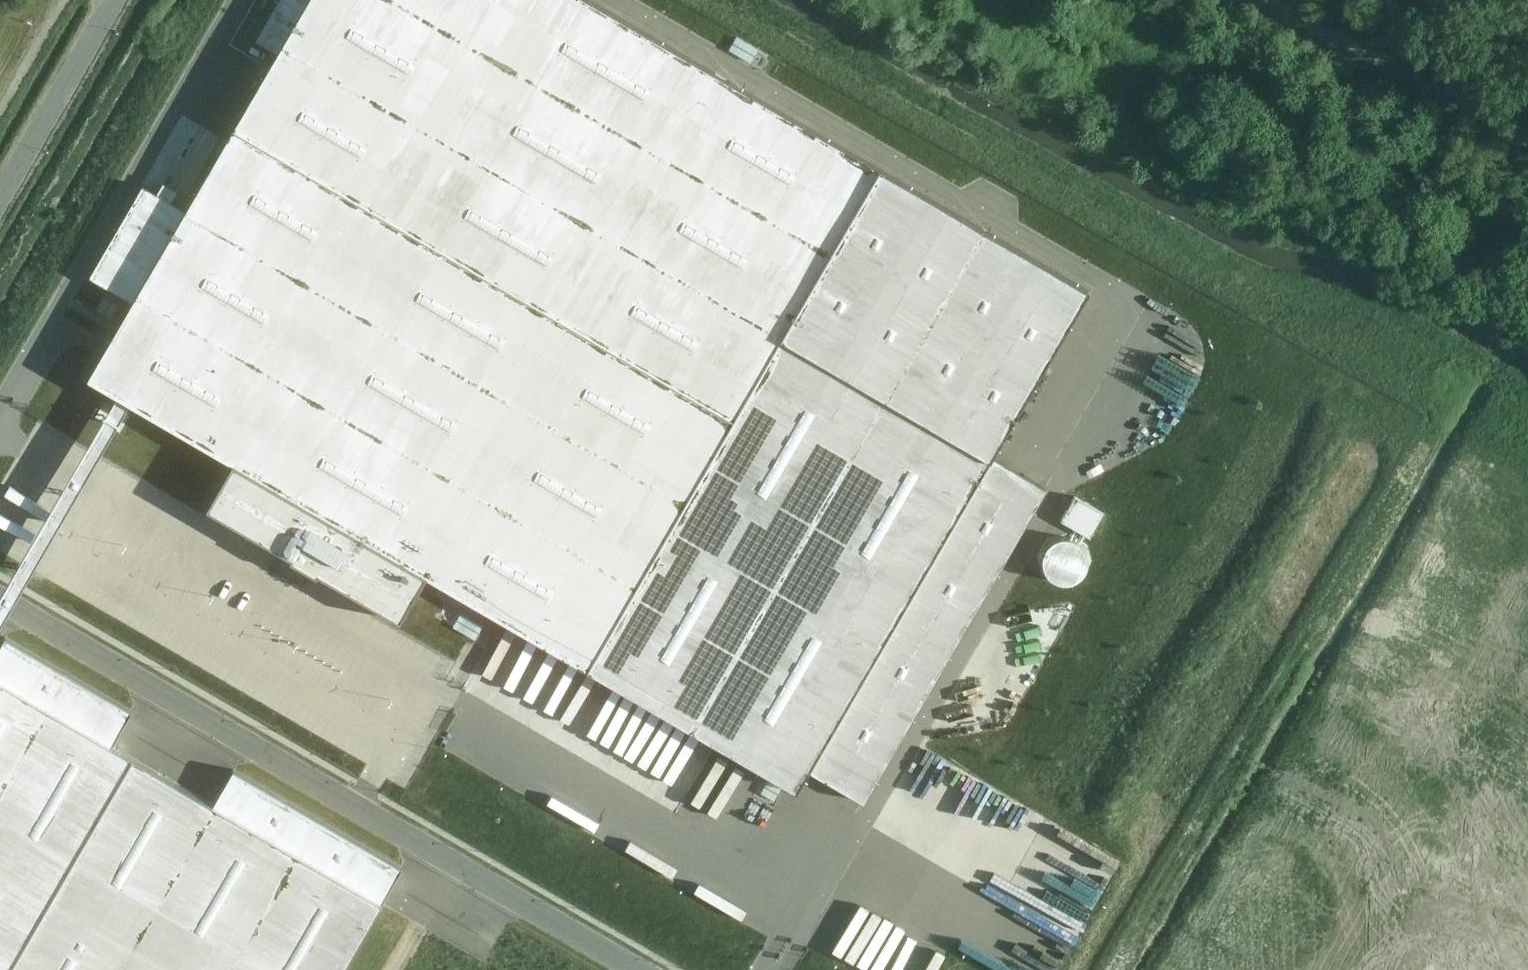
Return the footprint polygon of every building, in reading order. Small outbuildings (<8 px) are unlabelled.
[(889,166),(602,0),(279,0),(256,40),(275,51),(184,207),(143,184),(91,274),(132,297),(88,373),(235,458),(206,507),(401,620),(430,571),(598,668),(791,335),(880,181),(889,166)] [(1078,295),(880,181),(791,335),(988,449),(1078,295)] [(988,449),(791,335),(598,668),(806,788),(814,774),(996,460),(999,455),(988,449)] [(1042,486),(996,460),(814,774),(859,801),(1042,486)] [(401,871),(234,774),(213,809),(111,750),(132,715),(6,642),(0,652),(0,969),(344,969),(401,871)]
